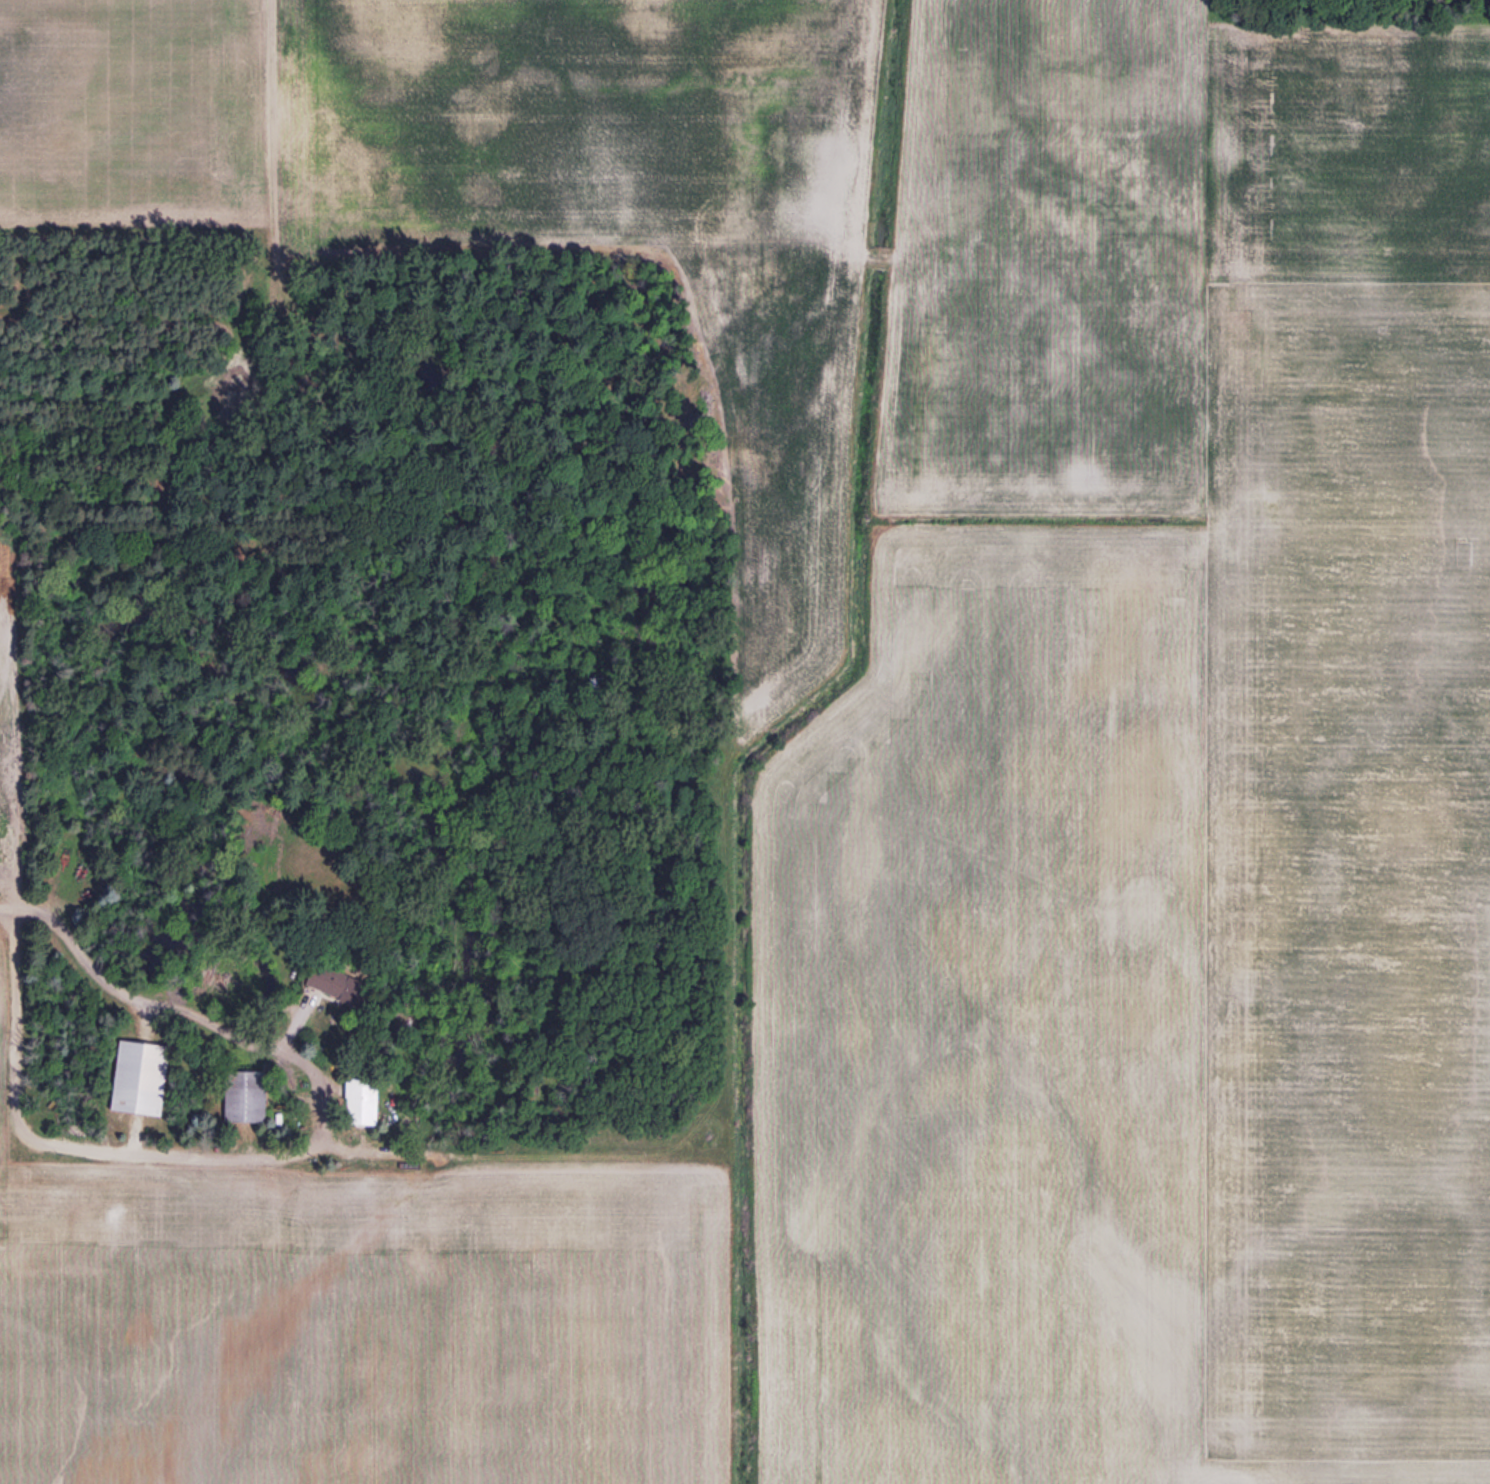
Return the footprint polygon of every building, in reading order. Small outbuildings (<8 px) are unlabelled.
[(167,1114),(169,1043),(120,1042),(117,1113),(167,1114)] [(271,1122),(269,1073),(228,1074),(229,1123),(271,1122)] [(350,1078),(351,1111),(363,1111),(364,1125),(384,1124),(383,1077),(350,1078)]
